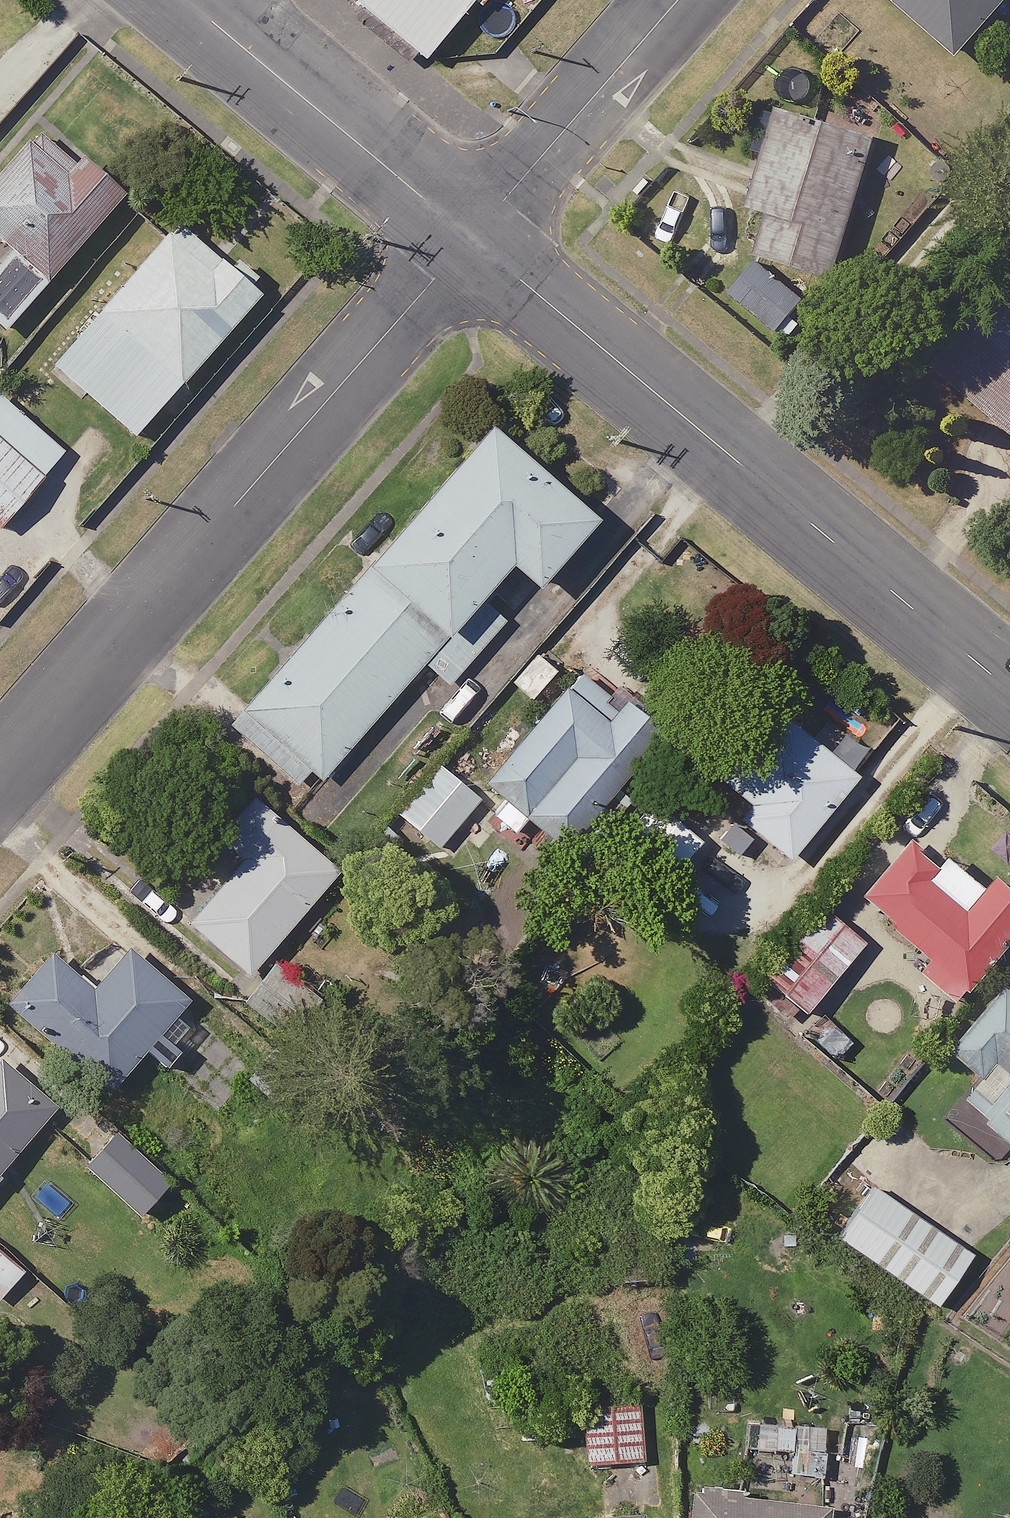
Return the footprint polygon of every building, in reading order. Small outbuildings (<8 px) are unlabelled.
[(424,55),(469,0),(358,0),(424,55)] [(955,57),(1005,0),(890,0),(955,57)] [(874,136),(775,106),(744,207),(765,213),(752,255),(830,279),(874,136)] [(0,167),(0,241),(8,248),(45,280),(124,192),(80,153),(62,173),(25,139),(0,167)] [(173,220),(48,363),(132,436),(258,293),(173,220)] [(8,248),(0,258),(0,327),(2,329),(45,280),(8,248)] [(802,300),(755,261),(729,291),(777,330),(802,300)] [(1009,433),(1009,285),(992,270),(918,357),(1009,433)] [(0,394),(0,523),(64,450),(0,394)] [(592,517),(486,425),(239,711),(309,771),(320,781),(505,564),(532,588),(592,517)] [(514,609),(491,589),(424,664),(448,685),(514,609)] [(560,685),(479,781),(562,850),(662,731),(622,697),(603,720),(560,685)] [(735,820),(789,863),(860,776),(761,696),(700,770),(745,807),(735,820)] [(309,771),(239,711),(228,724),(298,784),(309,771)] [(480,798),(438,763),(396,812),(437,847),(480,798)] [(338,867),(250,793),(214,836),(239,857),(184,922),(247,975),(338,867)] [(607,860),(653,898),(701,840),(655,802),(607,860)] [(907,838),(858,895),(934,959),(923,972),(960,1002),(1009,943),(1009,885),(999,876),(971,910),(934,879),(943,868),(907,838)] [(760,975),(803,1011),(862,941),(818,905),(760,975)] [(187,998),(127,945),(90,985),(50,950),(5,1000),(107,1089),(187,998)] [(952,1050),(985,1077),(997,1063),(1009,1074),(1009,984),(1008,983),(952,1050)] [(0,1057),(0,1169),(56,1105),(0,1057)] [(169,1179),(115,1130),(83,1164),(137,1213),(169,1179)] [(970,1253),(871,1185),(835,1237),(935,1305),(970,1253)] [(0,1248),(0,1298),(24,1269),(0,1248)] [(643,1460),(639,1403),(584,1407),(588,1464),(643,1460)] [(826,1428),(747,1419),(743,1447),(792,1453),(790,1470),(822,1473),(826,1428)] [(690,1489),(687,1517),(829,1517),(830,1504),(690,1489)] [(442,1505),(417,1517),(449,1517),(442,1505)]
